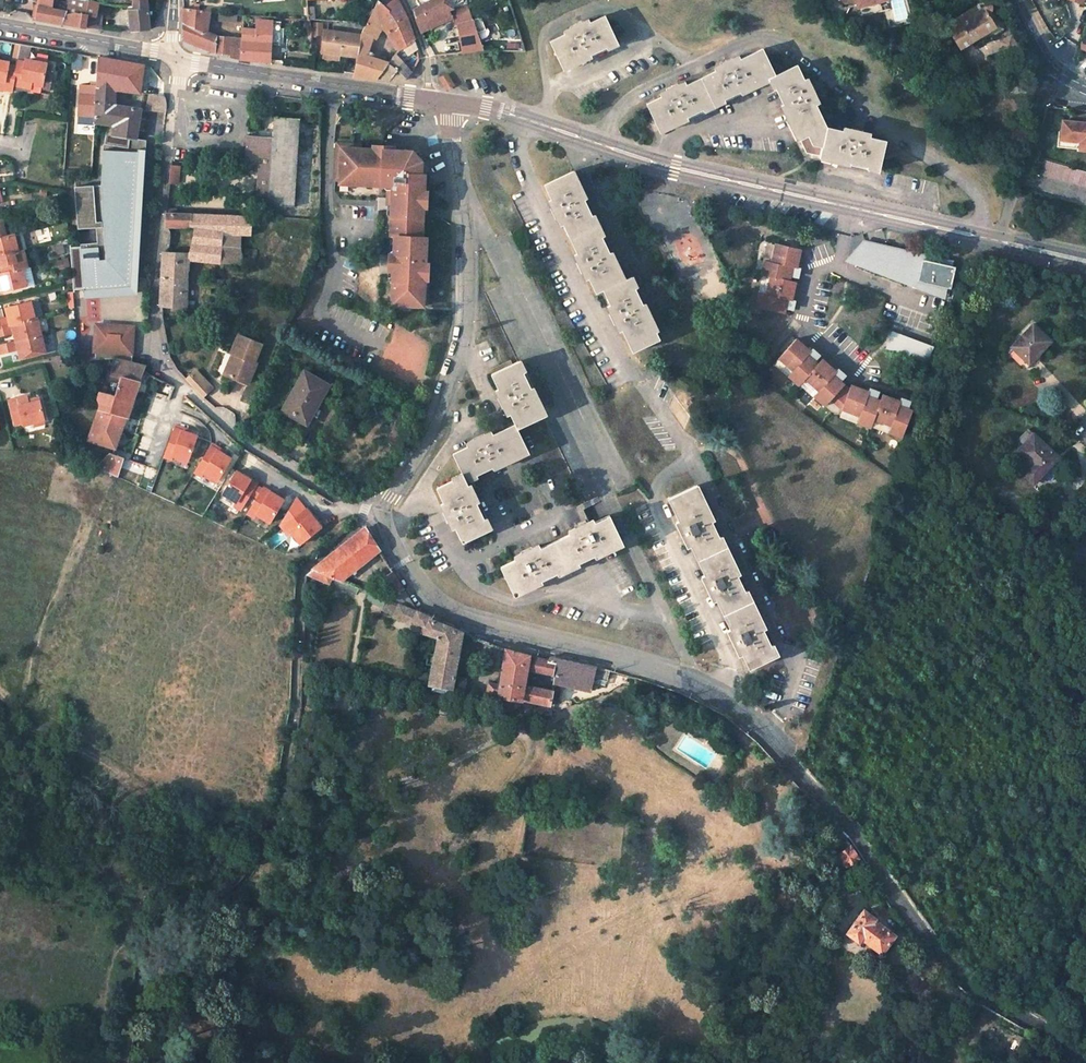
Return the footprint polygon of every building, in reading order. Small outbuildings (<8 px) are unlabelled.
[(62,23),(66,13),(88,15),(96,16),(99,2),(96,2),(82,0),(70,0),(67,11),(54,8),(38,6),(36,14),(34,13),(32,18),(39,19),(62,23)] [(38,6),(54,8),(54,0),(39,0),(38,6)] [(130,31),(145,29),(149,29),(148,6),(148,0),(133,0),(132,6),(129,6),(130,31)] [(388,10),(395,5),(393,0),(385,7),(388,10)] [(422,32),(452,17),(453,17),(450,10),(448,10),(444,0),(431,0),(425,3),(414,11),(422,32)] [(448,10),(450,10),(454,8),(450,0),(444,0),(448,10)] [(887,3),(886,0),(871,0),(855,5),(857,12),(887,3)] [(977,5),(946,24),(962,48),(996,26),(989,14),(992,11),(992,10),(992,8),(992,7),(992,5),(991,4),(990,2),(989,2),(987,1),(985,0),(984,1),(977,5)] [(407,16),(399,2),(395,5),(388,10),(385,7),(381,4),(379,1),(371,14),(390,28),(407,16)] [(106,3),(99,2),(96,16),(88,15),(86,27),(98,29),(102,29),(106,3)] [(452,17),(454,25),(457,24),(462,53),(483,49),(466,4),(454,8),(450,10),(453,17),(452,17)] [(242,38),(220,37),(207,33),(210,12),(200,10),(182,8),(182,30),(182,39),(217,53),(230,53),(228,56),(240,59),(242,38)] [(86,27),(88,15),(66,13),(62,23),(86,27)] [(219,13),(218,21),(236,23),(237,16),(219,13)] [(389,63),(375,58),(375,55),(368,52),(372,37),(378,27),(387,32),(390,28),(371,14),(365,26),(360,36),(326,31),(323,51),(341,53),(357,56),(353,73),(352,77),(371,78),(378,79),(389,63)] [(564,35),(549,42),(562,69),(582,59),(584,62),(592,58),(590,55),(606,48),(617,42),(604,15),(590,23),(588,20),(563,32),(564,35)] [(393,41),(411,28),(409,22),(407,16),(390,28),(387,32),(393,41)] [(256,20),(255,27),(243,27),(242,38),(240,59),(270,62),(271,45),(280,45),(281,22),(260,20),(256,20)] [(411,28),(393,41),(399,50),(403,48),(415,40),(411,28)] [(1013,51),(1008,37),(995,41),(1001,56),(1013,51)] [(415,40),(403,48),(408,55),(417,49),(415,40)] [(606,48),(607,51),(618,45),(617,42),(606,48)] [(32,84),(43,86),(42,90),(51,91),(54,75),(51,74),(45,73),(47,64),(26,60),(28,45),(20,44),(17,61),(16,67),(12,90),(22,92),(22,91),(30,93),(30,89),(31,89),(32,84)] [(661,96),(646,103),(659,129),(680,120),(681,123),(688,119),(687,116),(703,109),(724,98),(740,91),(741,94),(748,91),(747,88),(771,76),(776,74),(763,47),(740,58),(739,55),(715,66),(716,70),(687,84),(685,81),(659,93),(661,96)] [(341,53),(323,51),(322,58),(340,61),(341,53)] [(88,55),(73,53),(72,61),(87,63),(88,55)] [(401,61),(394,56),(389,63),(396,68),(401,61)] [(141,92),(144,65),(140,64),(99,57),(97,86),(116,89),(141,92)] [(582,59),(562,69),(563,71),(584,62),(582,59)] [(12,91),(12,90),(16,67),(8,65),(9,63),(0,61),(0,81),(5,82),(3,89),(12,91)] [(414,69),(401,61),(396,68),(389,63),(378,79),(391,81),(391,80),(402,82),(414,69)] [(879,168),(886,140),(870,136),(870,133),(844,127),(843,130),(827,126),(817,104),(819,102),(808,77),(804,79),(797,63),(776,74),(771,76),(777,88),(784,103),(781,105),(784,112),(788,111),(801,139),(808,136),(812,144),(822,146),(820,155),(843,160),(842,163),(850,165),(851,162),(868,166),(879,168)] [(747,88),(748,91),(770,81),(773,89),(777,88),(771,76),(747,88)] [(97,86),(81,84),(79,114),(95,115),(96,102),(97,86)] [(116,89),(97,86),(96,102),(115,105),(116,89)] [(148,109),(165,112),(166,107),(167,95),(163,95),(151,93),(149,105),(148,109)] [(703,109),(704,112),(726,101),(724,98),(703,109)] [(115,105),(96,102),(95,115),(95,123),(107,125),(104,150),(102,185),(77,187),(80,228),(96,227),(98,242),(81,244),(81,248),(70,249),(73,287),(84,286),(84,291),(102,290),(101,276),(133,274),(140,150),(132,150),(134,137),(137,138),(142,109),(115,105)] [(788,111),(784,112),(798,141),(801,139),(788,111)] [(248,135),(245,163),(260,165),(256,205),(269,206),(293,207),(299,119),(274,117),(273,138),(248,135)] [(680,120),(659,129),(661,132),(681,123),(680,120)] [(1081,141),(1080,149),(1085,150),(1085,124),(1063,121),(1061,139),(1081,141)] [(808,136),(801,139),(807,152),(820,155),(822,146),(812,144),(808,136)] [(1057,147),(1080,149),(1081,141),(1061,139),(1058,139),(1057,147)] [(393,243),(393,256),(388,256),(388,273),(393,273),(392,284),(392,298),(397,298),(397,307),(403,307),(403,310),(408,311),(408,308),(423,308),(423,292),(424,281),(427,281),(428,265),(424,265),(425,238),(421,238),(422,219),(422,208),(426,209),(427,192),(423,192),(420,191),(420,183),(421,175),(421,156),(418,153),(393,151),(372,150),(358,150),(334,148),(333,182),(334,182),(338,183),(338,186),(348,187),(348,188),(350,191),(356,192),(358,189),(358,187),(364,188),(375,188),(379,188),(383,189),(386,192),(385,208),(390,208),(390,219),(390,225),(389,237),(393,237),(393,243)] [(137,273),(144,151),(140,150),(133,274),(101,276),(102,290),(84,291),(85,297),(136,293),(137,273)] [(843,160),(820,155),(819,158),(842,163),(843,160)] [(1085,187),(1085,171),(1044,159),(1040,173),(1085,187)] [(175,213),(179,163),(171,162),(168,187),(166,212),(175,213)] [(582,193),(584,192),(574,171),(571,172),(582,193)] [(571,172),(545,185),(552,200),(549,201),(561,226),(564,224),(578,254),(574,255),(586,280),(589,279),(596,294),(604,290),(623,281),(613,260),(616,259),(613,252),(610,253),(602,237),(594,219),(592,216),(585,201),(588,200),(584,192),(582,193),(571,172)] [(160,306),(186,308),(187,271),(188,271),(189,260),(223,263),(244,264),(241,247),(242,235),(250,236),(252,216),(209,214),(209,215),(191,214),(191,213),(175,213),(166,212),(165,221),(164,227),(190,227),(196,228),(189,254),(163,253),(162,274),(160,306)] [(602,237),(605,236),(595,214),(592,216),(594,219),(602,237)] [(0,237),(0,256),(19,251),(14,234),(7,236),(0,237)] [(949,292),(955,266),(951,265),(951,262),(888,248),(887,252),(877,250),(875,243),(863,247),(859,246),(859,247),(857,248),(858,251),(855,263),(906,283),(908,272),(912,273),(910,284),(949,292)] [(784,313),(787,299),(791,300),(795,282),(789,280),(792,266),(796,267),(800,249),(776,244),(772,262),(764,261),(761,275),(771,277),(767,295),(759,293),(756,307),(784,313)] [(0,265),(2,273),(22,269),(28,267),(24,250),(19,251),(0,256),(0,265)] [(626,280),(616,259),(613,260),(623,281),(626,280)] [(0,274),(0,286),(2,292),(26,286),(22,269),(2,273),(0,274)] [(635,289),(638,287),(633,276),(630,278),(635,289)] [(623,330),(633,352),(660,340),(656,332),(646,312),(649,311),(646,303),(643,305),(635,289),(630,278),(626,280),(623,281),(604,290),(611,305),(608,306),(620,331),(623,330)] [(31,302),(6,308),(8,317),(0,319),(0,328),(35,318),(31,302)] [(646,312),(656,332),(659,331),(649,311),(646,312)] [(38,318),(35,318),(0,328),(0,337),(15,334),(17,341),(42,335),(38,318)] [(133,330),(134,326),(112,325),(106,325),(103,326),(99,328),(96,332),(94,337),(92,350),(94,350),(95,359),(113,358),(131,361),(133,330)] [(1034,325),(1012,347),(1015,350),(1028,362),(1034,356),(1035,357),(1050,342),(1034,325)] [(932,346),(892,331),(886,347),(926,362),(932,346)] [(22,359),(46,352),(42,335),(17,341),(0,346),(0,350),(1,354),(19,350),(22,359)] [(234,354),(226,375),(248,384),(257,363),(254,362),(262,345),(238,335),(231,353),(234,354)] [(824,406),(844,384),(832,374),(835,371),(821,359),(817,364),(806,354),(809,351),(795,339),(779,358),(793,370),(788,376),(799,386),(805,378),(819,390),(814,396),(824,406)] [(1015,350),(1010,355),(1025,370),(1031,365),(1028,362),(1015,350)] [(140,379),(143,370),(146,364),(131,361),(113,358),(110,373),(105,372),(98,397),(98,399),(98,400),(100,403),(88,439),(116,448),(131,405),(132,406),(140,379)] [(519,361),(492,374),(499,389),(495,391),(501,401),(508,416),(511,415),(516,425),(518,429),(545,416),(535,396),(538,395),(534,387),(532,388),(524,373),(519,361)] [(200,397),(211,386),(193,367),(181,378),(200,397)] [(304,371),(284,409),(305,422),(327,384),(304,371)] [(485,407),(493,403),(485,385),(477,388),(485,407)] [(899,401),(882,394),(879,400),(866,395),(867,391),(850,385),(841,408),(859,415),(856,422),(870,427),(873,418),(891,424),(888,432),(901,437),(911,410),(897,405),(899,401)] [(28,403),(27,400),(26,395),(17,398),(19,405),(28,403)] [(535,396),(545,416),(547,415),(538,395),(535,396)] [(44,420),(38,397),(27,400),(28,403),(19,405),(17,398),(8,400),(14,424),(22,422),(23,425),(44,420)] [(500,464),(528,450),(518,429),(516,425),(493,435),(492,432),(479,438),(467,444),(468,446),(453,453),(462,472),(464,476),(466,480),(477,475),(493,468),(494,471),(502,467),(500,464)] [(173,455),(188,461),(197,436),(174,428),(163,456),(171,459),(173,455)] [(1058,458),(1029,429),(1018,440),(1024,445),(1017,451),(1031,465),(1023,474),(1033,483),(1058,458)] [(201,476),(203,473),(217,481),(231,458),(210,446),(194,472),(201,476)] [(500,464),(502,467),(529,453),(528,450),(500,464)] [(118,476),(124,458),(113,454),(110,453),(96,467),(109,472),(118,476)] [(242,509),(257,483),(236,471),(223,493),(236,501),(234,505),(242,509)] [(464,476),(462,472),(452,478),(453,481),(464,476)] [(466,480),(468,484),(479,478),(477,475),(466,480)] [(456,528),(464,543),(490,530),(485,519),(477,504),(469,485),(468,484),(466,480),(464,476),(453,481),(437,489),(444,502),(441,504),(453,530),(456,528)] [(477,504),(480,503),(471,484),(469,485),(477,504)] [(709,514),(712,512),(699,484),(696,486),(709,514)] [(741,574),(737,567),(735,569),(720,537),(713,522),(716,520),(712,512),(709,514),(696,486),(669,499),(680,521),(677,523),(684,537),(689,548),(692,547),(705,575),(703,576),(707,586),(714,602),(717,600),(731,630),(728,631),(733,640),(740,656),(743,655),(750,669),(777,656),(772,645),(764,630),(767,629),(763,622),(761,623),(745,591),(738,575),(741,574)] [(255,517),(257,514),(270,522),(284,500),(263,487),(247,513),(255,517)] [(301,543),(317,522),(297,507),(278,531),(285,536),(288,533),(301,543)] [(516,560),(501,567),(514,593),(534,584),(535,586),(543,582),(542,580),(557,572),(580,562),(595,555),(596,557),(604,554),(602,551),(623,542),(611,515),(595,523),(593,519),(579,526),(568,531),(570,534),(541,548),(539,545),(525,551),(515,556),(516,560)] [(490,530),(493,529),(487,518),(485,519),(490,530)] [(343,581),(380,550),(365,528),(315,569),(334,577),(343,581)] [(735,569),(737,567),(723,536),(720,537),(735,569)] [(602,551),(604,554),(624,544),(623,542),(602,551)] [(557,572),(559,575),(581,565),(580,562),(557,572)] [(334,577),(315,569),(306,575),(330,586),(330,584),(334,577)] [(393,572),(384,578),(395,595),(404,589),(393,572)] [(330,584),(356,596),(359,587),(343,581),(334,577),(330,584)] [(534,584),(514,593),(515,596),(535,586),(534,584)] [(761,623),(763,622),(748,590),(745,591),(761,623)] [(386,600),(370,593),(366,600),(383,608),(386,601),(386,600)] [(467,678),(455,676),(463,633),(429,619),(430,617),(420,612),(419,611),(399,604),(399,606),(386,601),(383,608),(382,609),(395,614),(394,617),(412,625),(413,621),(424,626),(421,633),(439,637),(432,676),(422,675),(419,675),(418,683),(428,685),(432,685),(430,693),(448,696),(449,688),(464,691),(467,678)] [(777,656),(780,655),(774,644),(772,645),(777,656)] [(506,650),(501,684),(489,682),(486,696),(498,698),(499,696),(551,705),(554,691),(525,686),(529,669),(554,674),(557,659),(554,658),(551,658),(550,659),(549,661),(540,659),(530,656),(506,650)] [(557,674),(555,683),(591,691),(595,675),(597,666),(560,659),(557,674)] [(301,674),(312,675),(313,663),(302,662),(301,674)] [(606,679),(609,670),(597,666),(595,675),(606,679)] [(728,753),(737,760),(741,755),(732,748),(728,753)] [(855,823),(861,817),(854,809),(847,814),(855,823)] [(850,844),(837,854),(847,867),(860,859),(850,844)] [(865,911),(848,934),(859,942),(862,937),(883,952),(895,935),(875,921),(876,919),(865,911)]
